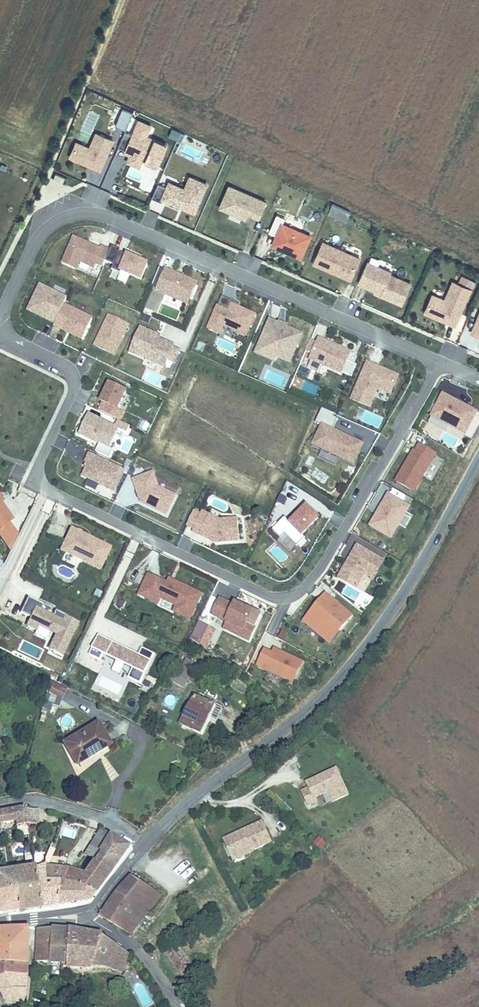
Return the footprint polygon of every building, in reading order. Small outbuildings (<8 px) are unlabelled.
[(125,131),(132,113),(121,109),(114,126),(125,131)] [(156,166),(165,145),(133,131),(132,134),(125,131),(117,148),(130,153),(129,155),(156,166)] [(99,170),(111,141),(95,133),(88,148),(75,143),(69,157),(86,164),(87,163),(90,164),(89,166),(99,170)] [(61,183),(64,178),(54,174),(52,179),(61,183)] [(193,212),(205,184),(189,177),(183,189),(176,186),(173,191),(166,187),(157,184),(151,198),(160,202),(161,198),(176,205),(177,203),(183,206),(182,208),(193,212)] [(173,191),(176,186),(168,182),(166,187),(173,191)] [(96,203),(103,191),(89,184),(82,197),(96,203)] [(258,218),(265,202),(228,186),(219,207),(244,218),(247,213),(258,218)] [(346,220),(351,210),(333,202),(328,212),(346,220)] [(299,257),(308,236),(281,224),(283,218),(275,214),(268,232),(275,235),(271,245),(283,250),(284,248),(288,250),(287,252),(299,257)] [(105,262),(109,251),(101,248),(100,250),(90,245),(88,249),(84,247),(85,244),(73,238),(62,263),(75,269),(78,261),(93,268),(95,264),(103,267),(105,262)] [(358,258),(322,242),(313,263),(349,279),(358,258)] [(136,260),(118,252),(119,250),(111,247),(109,251),(105,262),(112,265),(110,269),(119,273),(120,271),(140,280),(146,264),(141,262),(136,260)] [(400,303),(409,283),(389,274),(390,272),(365,261),(357,282),(381,292),(380,294),(400,303)] [(186,303),(195,283),(164,270),(156,290),(186,303)] [(471,287),(474,281),(461,275),(458,281),(471,287)] [(453,324),(469,289),(452,281),(444,300),(431,295),(424,312),(439,318),(440,316),(446,319),(445,321),(453,324)] [(63,306),(67,299),(39,286),(27,310),(36,315),(37,312),(48,317),(47,320),(55,324),(63,306)] [(228,312),(231,305),(237,308),(238,304),(221,297),(216,307),(228,312)] [(245,335),(254,315),(237,308),(231,305),(228,312),(216,307),(207,328),(219,333),(223,325),(245,335)] [(82,339),(91,319),(63,306),(55,324),(54,326),(82,339)] [(470,332),(478,335),(478,312),(470,332)] [(113,355),(127,326),(108,317),(94,346),(113,355)] [(290,360),(301,334),(277,324),(269,320),(258,346),(290,360)] [(172,347),(172,346),(158,339),(154,337),(155,335),(140,328),(130,350),(144,356),(143,358),(155,363),(158,356),(166,360),(174,363),(179,350),(172,347)] [(340,372),(349,352),(318,339),(316,343),(309,339),(304,350),(311,353),(309,358),(310,359),(322,364),(340,372)] [(290,360),(258,346),(255,353),(274,361),(276,356),(289,362),(290,360)] [(144,356),(130,350),(129,352),(143,358),(144,356)] [(163,366),(166,360),(158,356),(155,363),(163,366)] [(319,372),(322,364),(310,359),(306,367),(319,372)] [(390,393),(397,376),(381,369),(380,371),(373,368),(374,366),(367,363),(351,399),(368,406),(376,387),(390,393)] [(117,409),(125,392),(109,384),(100,401),(117,409)] [(464,433),(475,411),(460,403),(459,405),(456,404),(457,402),(442,394),(431,415),(464,433)] [(108,448),(117,429),(88,415),(79,434),(108,448)] [(139,428),(146,431),(149,423),(142,421),(139,428)] [(344,435),(321,425),(320,427),(343,438),(344,435)] [(353,463),(362,444),(344,435),(343,438),(320,427),(312,444),(353,463)] [(73,442),(69,456),(82,459),(86,446),(73,442)] [(413,491),(435,454),(419,444),(414,451),(413,451),(396,480),(413,491)] [(114,491),(123,471),(88,454),(84,462),(88,464),(82,475),(114,491)] [(174,496),(157,488),(152,473),(133,480),(139,497),(141,496),(142,500),(141,502),(165,514),(174,496)] [(390,537),(408,506),(388,494),(383,501),(385,503),(381,511),(378,510),(369,525),(390,537)] [(8,522),(12,520),(0,504),(0,528),(8,522)] [(300,535),(318,518),(306,506),(290,523),(284,517),(272,529),(279,537),(283,534),(295,546),(303,538),(300,535)] [(193,528),(200,514),(193,511),(186,525),(193,528)] [(239,540),(237,519),(219,520),(201,512),(200,514),(193,528),(192,531),(210,539),(211,538),(213,539),(212,541),(215,542),(239,540)] [(8,522),(0,528),(0,535),(11,550),(18,536),(8,522)] [(99,568),(109,548),(90,539),(89,541),(84,539),(85,536),(70,529),(61,550),(99,568)] [(372,577),(382,561),(357,546),(352,553),(354,554),(352,558),(350,557),(339,576),(355,586),(364,572),(372,577)] [(200,594),(174,582),(172,586),(166,583),(148,575),(139,594),(157,603),(160,597),(176,605),(174,611),(189,618),(200,594)] [(339,630),(351,616),(325,594),(319,602),(322,604),(317,611),(313,608),(303,620),(324,639),(334,627),(339,630)] [(62,655),(77,624),(68,619),(69,617),(55,610),(52,616),(40,611),(43,605),(27,597),(20,612),(31,618),(27,625),(36,630),(38,626),(55,634),(49,648),(62,655)] [(247,622),(252,611),(235,603),(233,605),(219,599),(212,614),(226,620),(243,628),(240,636),(248,640),(255,627),(247,622)] [(317,611),(322,604),(319,602),(313,608),(317,611)] [(243,628),(226,620),(223,627),(240,636),(243,628)] [(200,621),(191,639),(200,643),(209,625),(200,621)] [(329,642),(339,630),(334,627),(324,639),(329,642)] [(103,654),(98,635),(89,655),(100,660),(103,654)] [(106,656),(113,642),(98,635),(103,654),(106,656)] [(140,683),(154,654),(142,648),(139,655),(113,642),(106,656),(132,668),(128,678),(140,683)] [(292,682),(302,662),(274,649),(272,654),(264,650),(257,665),(292,682)] [(192,672),(172,663),(168,672),(187,681),(192,672)] [(62,682),(50,676),(46,684),(58,690),(62,682)] [(219,710),(193,695),(178,719),(200,732),(209,715),(215,719),(219,710)] [(61,743),(74,765),(106,746),(93,723),(61,743)] [(339,767),(309,779),(311,785),(304,788),(310,803),(318,800),(316,795),(330,789),(335,800),(350,794),(339,767)] [(25,819),(24,811),(22,805),(0,810),(0,829),(3,829),(2,825),(14,823),(18,840),(29,838),(25,819)] [(38,820),(36,809),(27,806),(27,812),(24,811),(25,819),(38,820)] [(266,823),(228,839),(235,857),(255,849),(256,852),(275,844),(266,823)] [(97,846),(106,832),(98,826),(83,848),(94,855),(99,847),(97,846)] [(125,846),(106,832),(97,846),(99,847),(94,855),(92,859),(107,870),(125,846)] [(255,849),(235,857),(236,860),(256,852),(255,849)] [(93,890),(107,870),(92,859),(82,873),(71,869),(67,881),(93,890)] [(46,874),(44,863),(35,865),(34,865),(39,906),(56,903),(57,903),(53,877),(46,874)] [(45,863),(44,863),(46,874),(53,877),(57,903),(88,898),(93,890),(67,881),(71,869),(45,863)] [(34,865),(0,869),(0,888),(15,887),(16,898),(17,908),(39,906),(34,865)] [(117,887),(117,888),(101,916),(133,936),(162,892),(132,869),(117,887)] [(0,888),(0,900),(16,898),(15,887),(0,888)] [(17,908),(16,898),(0,900),(0,910),(17,908)] [(26,971),(30,926),(0,927),(0,972),(26,971)] [(36,959),(51,960),(53,929),(38,928),(35,955),(36,959)] [(53,929),(51,960),(68,962),(72,931),(72,930),(53,929)] [(68,962),(67,965),(93,967),(93,966),(107,967),(122,973),(130,952),(124,948),(102,936),(72,931),(68,962)] [(163,948),(172,957),(181,947),(171,937),(163,948)] [(181,947),(172,957),(183,967),(191,955),(181,947)] [(26,971),(0,972),(0,984),(7,997),(23,1000),(26,971)] [(144,1006),(152,1003),(143,983),(135,986),(144,1006)]
